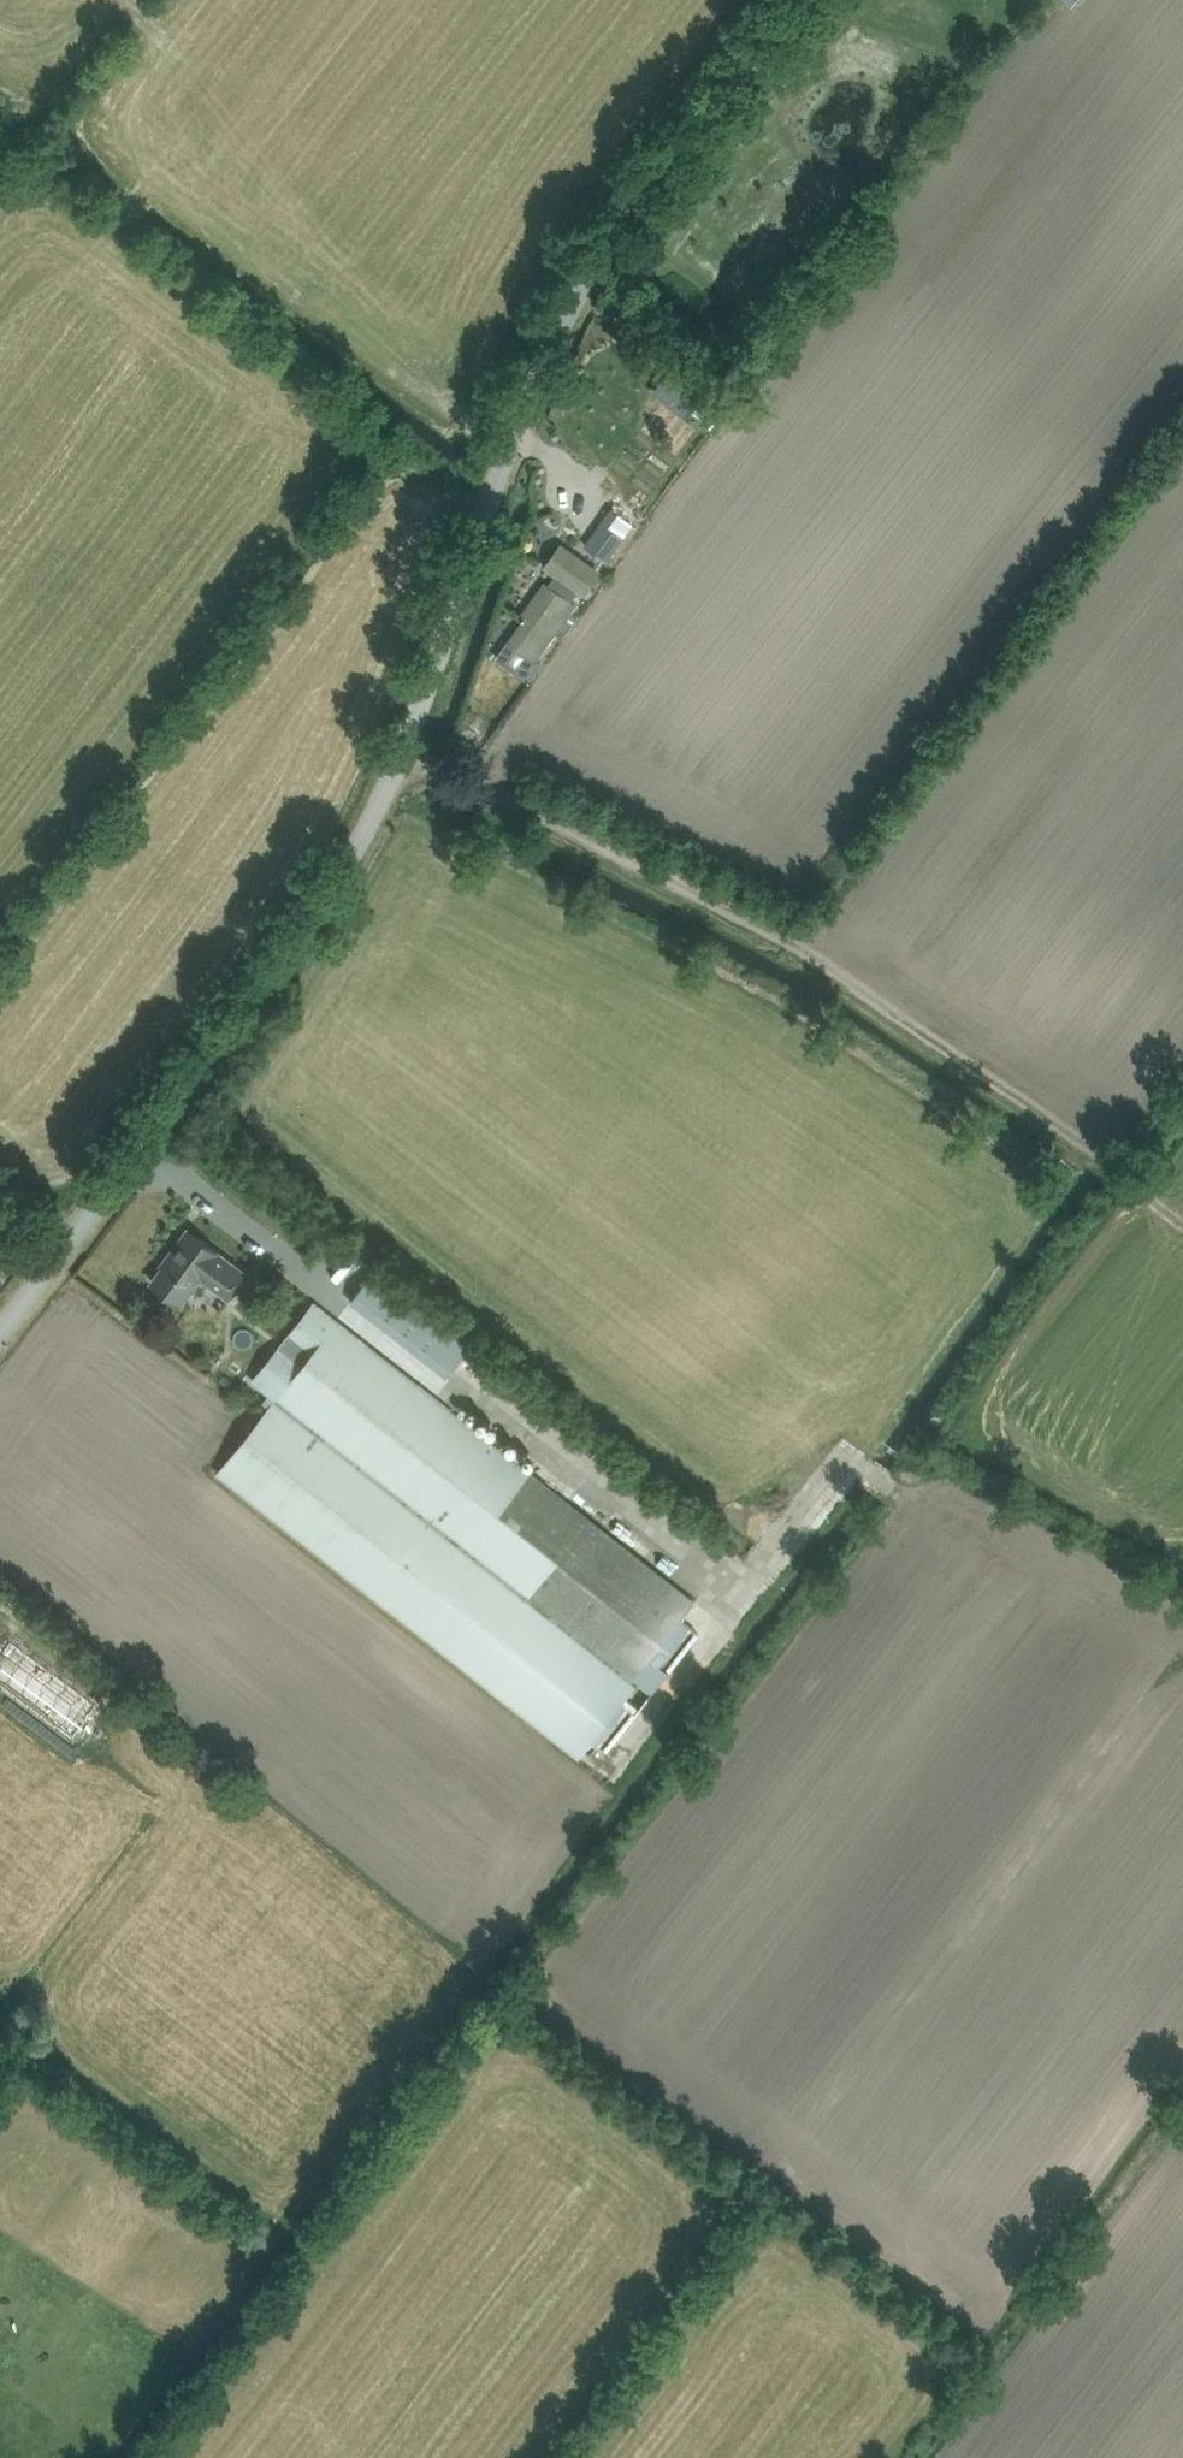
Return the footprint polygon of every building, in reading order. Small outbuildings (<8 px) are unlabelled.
[(682,378),(665,401),(676,410),(684,399),(692,404),(701,392),(682,378)] [(611,509),(605,518),(588,542),(607,555),(621,535),(632,542),(641,529),(611,509)] [(515,631),(508,640),(534,658),(537,653),(553,631),(556,634),(561,637),(562,638),(572,624),(563,617),(576,598),(572,596),(576,590),(584,596),(601,571),(560,543),(543,567),(553,575),(550,580),(546,578),(531,600),(535,603),(515,631)] [(183,1301),(201,1276),(231,1298),(248,1274),(219,1253),(220,1252),(189,1230),(167,1259),(170,1261),(155,1281),(183,1301)] [(358,1302),(420,1342),(426,1333),(444,1344),(458,1321),(379,1270),(358,1302)] [(262,1422),(221,1474),(581,1755),(582,1754),(639,1682),(651,1692),(668,1671),(651,1657),(697,1599),(319,1305),(290,1342),(311,1359),(262,1422)] [(5,1687),(73,1739),(97,1707),(29,1656),(5,1687)]
